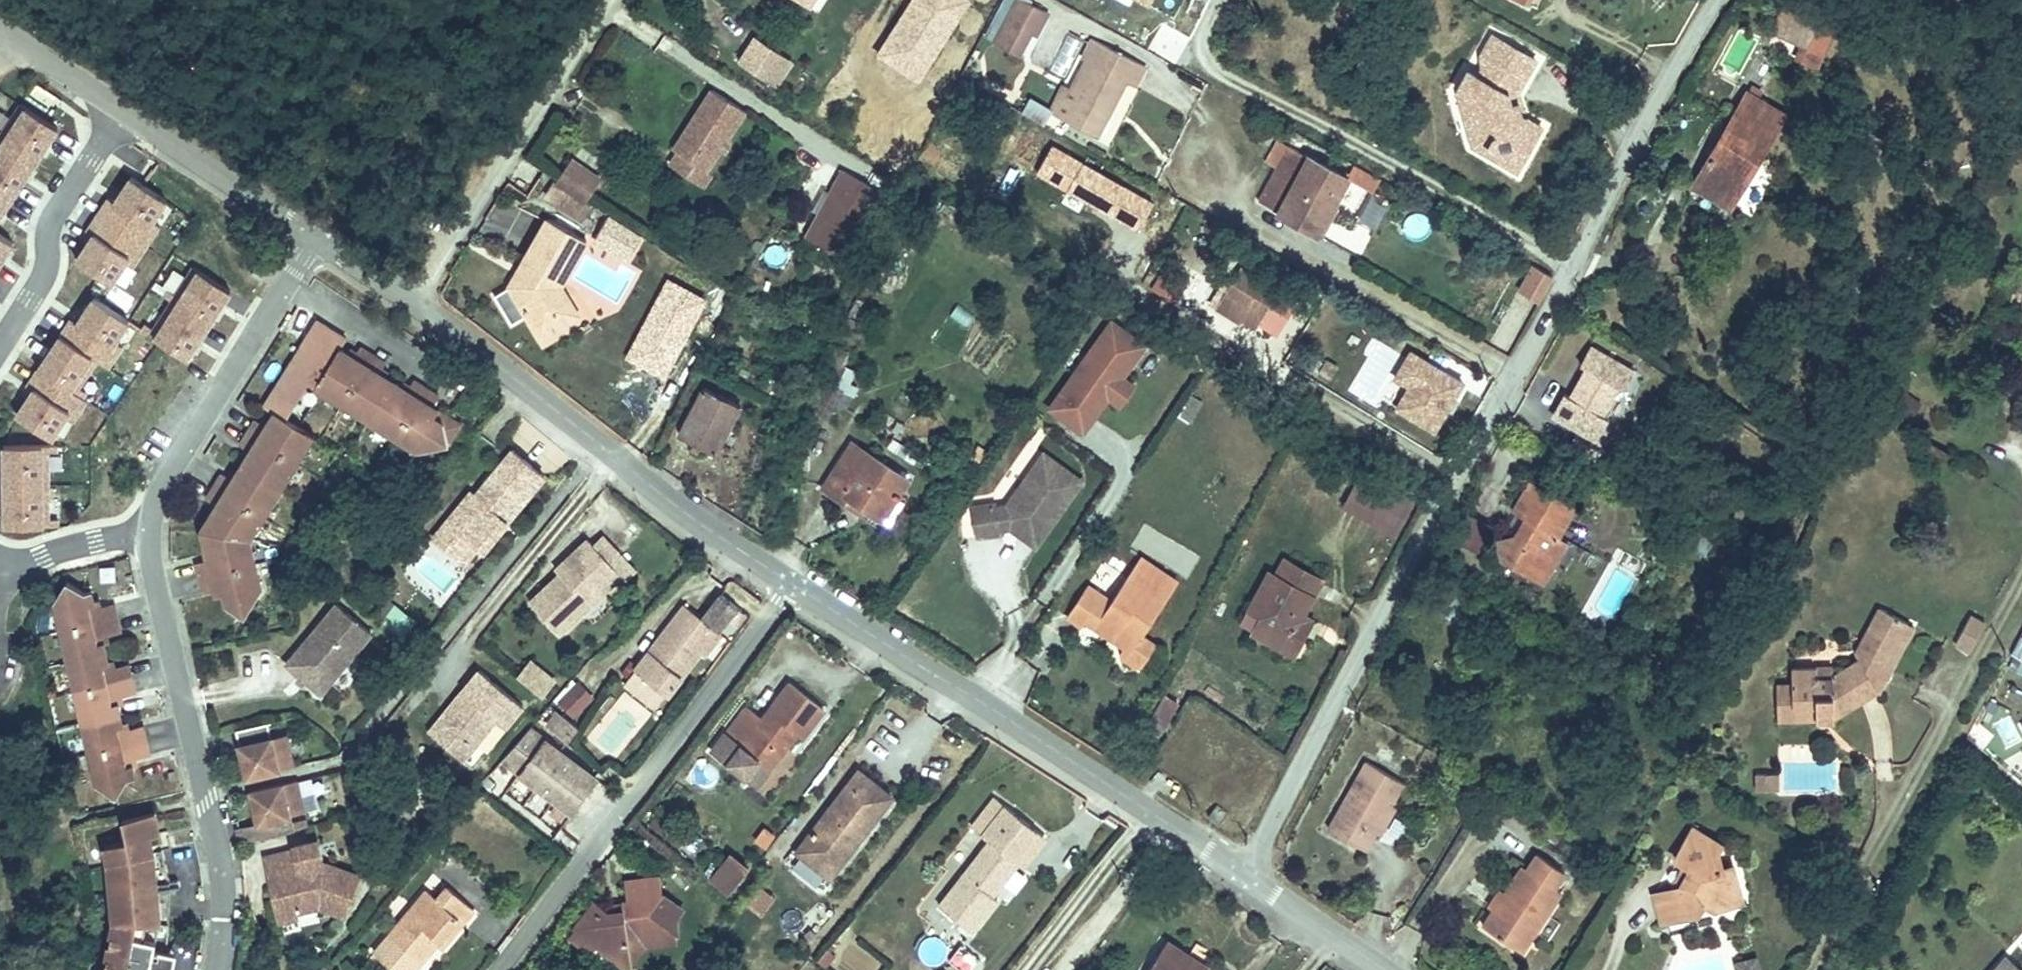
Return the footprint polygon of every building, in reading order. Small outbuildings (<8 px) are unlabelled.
[(806,9),(812,0),(792,0),(806,9)] [(806,9),(818,16),(828,0),(812,0),(806,9)] [(1040,35),(1044,38),(1057,15),(1029,0),(1025,0),(1001,44),(1027,58),(1040,35)] [(1139,9),(1145,0),(1124,0),(1139,9)] [(1181,18),(1191,0),(1150,0),(1181,18)] [(1521,9),(1526,0),(1506,0),(1521,9)] [(1827,29),(1785,8),(1772,34),(1815,55),(1827,29)] [(734,68),(766,88),(784,61),(751,40),(734,68)] [(1478,71),(1470,84),(1503,104),(1508,104),(1527,73),(1483,45),(1470,65),(1478,71)] [(1107,46),(1069,116),(1103,134),(1131,80),(1144,87),(1154,72),(1107,46)] [(784,61),(766,88),(780,97),(797,69),(784,61)] [(1504,182),(1530,137),(1513,127),(1510,116),(1500,119),(1497,107),(1503,104),(1470,84),(1465,93),(1455,87),(1446,102),(1450,104),(1465,160),(1504,182)] [(1695,183),(1719,197),(1736,169),(1751,177),(1787,115),(1747,92),(1695,183)] [(674,160),(681,165),(705,179),(745,116),(713,95),(674,160)] [(59,120),(23,96),(0,130),(0,208),(59,120)] [(550,183),(568,196),(581,173),(564,161),(550,183)] [(705,179),(681,165),(671,182),(703,200),(713,184),(705,179)] [(807,239),(847,254),(875,182),(835,166),(807,239)] [(1296,167),(1275,200),(1338,240),(1353,218),(1340,210),(1347,199),(1296,167)] [(1373,190),(1379,175),(1359,168),(1343,209),(1381,224),(1391,197),(1373,190)] [(1736,169),(1719,197),(1735,205),(1751,177),(1736,169)] [(155,225),(148,220),(166,194),(132,170),(114,196),(108,192),(87,223),(93,227),(75,253),(109,277),(127,250),(134,255),(155,225)] [(581,173),(568,196),(588,209),(601,187),(581,173)] [(628,259),(642,230),(606,212),(592,241),(628,259)] [(560,284),(586,238),(548,216),(523,258),(536,265),(534,269),(508,283),(535,329),(556,316),(548,303),(565,293),(560,284)] [(12,235),(0,226),(0,253),(12,235)] [(268,261),(258,255),(248,271),(258,277),(268,261)] [(534,269),(536,265),(523,258),(508,283),(534,269)] [(184,354),(230,286),(193,262),(148,329),(184,354)] [(1165,265),(1149,289),(1176,307),(1191,282),(1165,265)] [(1248,271),(1223,312),(1246,327),(1253,315),(1263,322),(1282,293),(1248,271)] [(1544,303),(1557,281),(1540,271),(1527,293),(1544,303)] [(72,385),(93,352),(104,360),(115,344),(108,339),(126,313),(91,290),(74,316),(68,312),(25,377),(31,380),(13,407),(48,430),(65,404),(72,408),(83,392),(72,385)] [(540,339),(579,316),(565,293),(548,303),(556,316),(535,329),(540,339)] [(970,324),(973,310),(953,306),(950,320),(970,324)] [(1102,398),(1106,391),(1119,371),(1122,373),(1143,341),(1110,319),(1051,406),(1084,429),(1104,399),(1102,398)] [(337,340),(309,323),(296,344),(323,361),(331,350),(337,340)] [(211,585),(215,603),(233,614),(250,587),(239,538),(304,436),(277,420),(300,384),(407,452),(438,445),(450,426),(435,416),(427,411),(423,418),(418,415),(423,409),(429,399),(404,383),(398,392),(370,375),(376,365),(351,350),(345,359),(331,350),(323,361),(296,344),(255,407),(266,414),(258,427),(247,420),(231,445),(242,452),(224,480),(213,473),(198,498),(207,504),(198,558),(186,561),(193,589),(211,585)] [(815,380),(797,412),(802,415),(824,427),(834,408),(847,416),(854,400),(833,388),(849,358),(832,348),(824,364),(829,367),(820,382),(815,380)] [(1437,432),(1467,385),(1414,352),(1398,378),(1412,387),(1399,408),(1437,432)] [(1636,380),(1597,355),(1586,372),(1591,375),(1572,403),(1567,399),(1554,419),(1569,429),(1572,423),(1582,429),(1579,435),(1594,444),(1607,424),(1602,421),(1620,394),(1625,398),(1636,380)] [(1120,401),(1133,381),(1119,371),(1106,391),(1120,401)] [(699,387),(672,437),(714,460),(742,411),(699,387)] [(427,411),(423,409),(418,415),(423,418),(427,411)] [(44,437),(0,437),(0,497),(0,518),(43,518),(44,437)] [(45,524),(53,524),(54,442),(45,442),(45,524)] [(817,493),(851,514),(858,501),(884,516),(906,481),(846,444),(817,493)] [(474,549),(535,476),(503,449),(466,493),(461,489),(437,518),(469,545),(474,549)] [(990,508),(965,513),(970,543),(997,538),(996,534),(994,524),(1004,522),(1006,532),(1017,539),(1028,524),(1044,534),(1080,480),(1041,454),(1005,507),(990,512),(990,508)] [(1365,470),(1344,502),(1394,535),(1415,503),(1365,470)] [(1559,538),(1555,533),(1570,504),(1529,481),(1513,511),(1518,513),(1509,528),(1511,535),(1495,539),(1500,557),(1519,553),(1525,572),(1546,585),(1556,567),(1550,554),(1559,538)] [(198,558),(207,504),(191,527),(198,558)] [(1485,522),(1460,507),(1446,532),(1471,546),(1485,522)] [(469,545),(437,518),(423,534),(454,561),(469,545)] [(1004,522),(994,524),(996,534),(1006,532),(1004,522)] [(1044,534),(1028,524),(1017,539),(1033,550),(1044,534)] [(557,633),(620,574),(587,538),(575,550),(578,554),(558,573),(527,601),(557,633)] [(558,573),(578,554),(575,550),(554,568),(558,573)] [(1269,578),(1249,611),(1263,620),(1253,637),(1292,661),(1314,626),(1298,616),(1321,579),(1294,563),(1292,567),(1279,560),(1273,570),(1282,576),(1279,582),(1269,578)] [(1273,570),(1269,578),(1279,582),(1282,576),(1273,570)] [(1087,584),(1067,615),(1087,627),(1090,623),(1124,644),(1122,648),(1148,664),(1159,645),(1142,634),(1164,600),(1125,575),(1113,598),(1087,584)] [(664,679),(697,638),(703,643),(719,623),(716,620),(734,597),(718,584),(700,608),(693,617),(674,603),(633,655),(664,679)] [(70,585),(57,604),(97,785),(117,798),(128,780),(134,778),(131,762),(149,757),(143,729),(124,733),(117,701),(136,696),(129,667),(110,672),(104,641),(123,636),(116,608),(97,612),(94,595),(87,597),(70,585)] [(700,608),(681,593),(674,603),(693,617),(700,608)] [(358,632),(324,602),(272,661),(306,691),(358,632)] [(382,621),(394,627),(403,609),(391,603),(382,621)] [(1889,673),(1899,656),(1894,653),(1908,626),(1881,609),(1857,652),(1889,673)] [(1959,657),(1973,666),(1987,641),(1972,634),(1959,657)] [(530,655),(516,673),(543,694),(557,677),(530,655)] [(664,679),(633,655),(621,670),(652,694),(664,679)] [(1826,656),(1816,664),(1815,678),(1835,679),(1835,677),(1826,656)] [(1793,665),(1793,683),(1792,702),(1816,703),(1816,716),(1816,721),(1835,719),(1875,691),(1857,662),(1835,677),(1835,679),(1815,678),(1816,664),(1793,665)] [(456,761),(490,721),(499,728),(516,707),(474,671),(422,733),(456,761)] [(790,722),(801,728),(822,700),(784,673),(757,708),(740,695),(718,725),(764,758),(790,722)] [(570,677),(553,702),(578,718),(595,693),(570,677)] [(1792,702),(1793,683),(1777,684),(1776,717),(1816,716),(1816,703),(1792,702)] [(1166,693),(1156,708),(1168,717),(1179,702),(1166,693)] [(565,743),(576,728),(558,714),(547,729),(565,743)] [(293,767),(286,735),(272,739),(269,725),(236,732),(246,777),(293,767)] [(592,782),(523,730),(499,762),(568,814),(592,782)] [(1367,762),(1325,826),(1363,852),(1406,787),(1367,762)] [(1753,766),(1753,782),(1767,783),(1768,768),(1753,766)] [(859,772),(809,839),(845,866),(895,798),(859,772)] [(303,814),(296,782),(250,792),(261,839),(292,832),(289,817),(303,814)] [(1040,838),(990,802),(968,832),(985,844),(945,898),(980,923),(1002,894),(998,891),(1016,867),(1018,868),(1040,838)] [(152,945),(132,942),(135,927),(154,930),(157,881),(143,882),(143,873),(157,872),(150,840),(141,842),(138,826),(147,824),(143,803),(111,810),(115,831),(93,836),(97,855),(98,873),(101,902),(97,924),(85,969),(144,969),(152,945)] [(1653,895),(1657,912),(1686,904),(1690,919),(1698,916),(1705,904),(1717,911),(1732,905),(1737,897),(1740,890),(1733,863),(1723,865),(1718,849),(1722,843),(1693,826),(1674,856),(1692,867),(1681,887),(1653,895)] [(845,866),(809,839),(797,855),(833,881),(845,866)] [(290,852),(260,858),(263,876),(271,874),(272,882),(266,891),(268,899),(276,905),(286,903),(288,913),(290,913),(312,908),(338,918),(354,879),(318,864),(314,841),(289,846),(290,852)] [(1501,914),(1494,909),(1481,928),(1520,954),(1558,896),(1552,891),(1563,873),(1538,857),(1526,875),(1501,914)] [(728,891),(745,869),(730,858),(714,880),(728,891)] [(1519,870),(1494,909),(1501,914),(1526,875),(1519,870)] [(272,882),(271,874),(263,876),(266,891),(272,882)] [(584,924),(573,926),(571,926),(565,933),(590,951),(596,945),(612,957),(625,954),(631,961),(646,940),(671,938),(671,915),(679,904),(657,889),(658,875),(643,876),(645,884),(625,886),(626,899),(621,902),(620,908),(609,909),(602,903),(584,924)] [(758,882),(745,901),(762,913),(775,894),(758,882)] [(371,954),(392,969),(416,969),(434,947),(454,919),(463,926),(475,909),(445,887),(435,900),(422,890),(371,954)] [(291,921),(290,913),(288,913),(286,903),(276,905),(268,899),(272,925),(291,921)] [(1686,904),(1657,912),(1660,928),(1690,919),(1686,904)] [(454,919),(434,947),(443,953),(463,926),(454,919)] [(159,946),(162,931),(154,930),(135,927),(132,942),(152,945),(159,946)] [(1178,948),(1174,955),(1195,969),(1210,969),(1217,960),(1185,937),(1178,948)] [(1178,948),(1165,938),(1142,969),(1195,969),(1174,955),(1178,948)] [(1734,959),(1737,969),(1763,969),(1758,952),(1734,959)] [(2003,952),(1986,969),(2021,969),(2003,952)]
